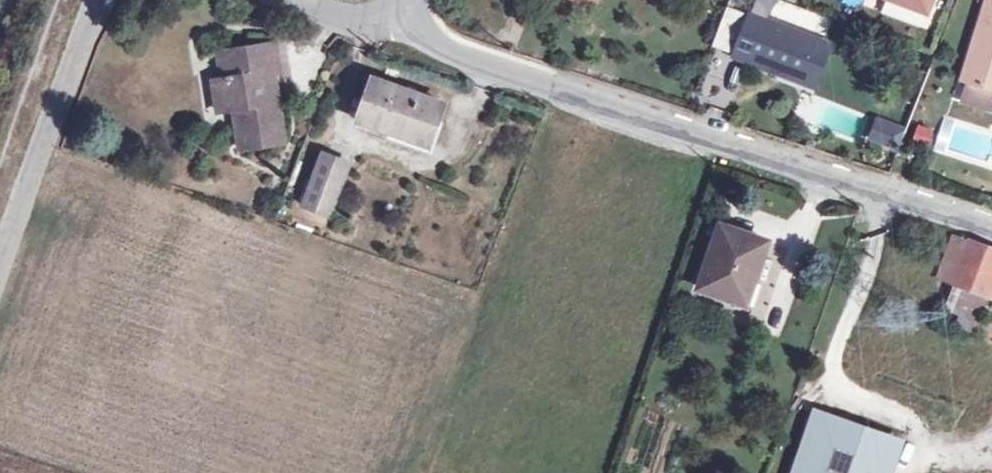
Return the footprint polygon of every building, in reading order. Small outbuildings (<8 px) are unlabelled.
[(594,8),(597,0),(570,0),(594,8)] [(768,17),(772,0),(757,0),(754,14),(768,17)] [(882,4),(924,20),(932,0),(884,0),(882,4)] [(991,93),(991,6),(987,5),(962,83),(991,93)] [(713,49),(731,53),(740,11),(723,7),(713,49)] [(733,61),(773,76),(776,68),(814,82),(828,49),(748,21),(733,61)] [(229,116),(229,156),(278,155),(277,108),(269,108),(269,85),(278,84),(277,54),(224,56),(225,83),(212,83),(212,116),(229,116)] [(776,68),(773,76),(811,90),(814,82),(776,68)] [(369,93),(354,135),(424,158),(440,116),(369,93)] [(896,127),(881,120),(873,139),(896,148),(902,134),(894,131),(896,127)] [(933,130),(919,126),(913,143),(927,147),(933,130)] [(303,216),(335,227),(351,182),(319,171),(303,216)] [(701,293),(747,309),(768,250),(723,234),(701,293)] [(936,287),(955,294),(969,251),(952,245),(936,287)] [(955,294),(988,305),(991,295),(991,258),(969,251),(955,294)] [(816,419),(807,444),(857,461),(866,437),(816,419)] [(857,461),(853,472),(881,472),(891,445),(866,437),(857,461)] [(807,444),(799,466),(820,472),(853,472),(857,461),(807,444)]
